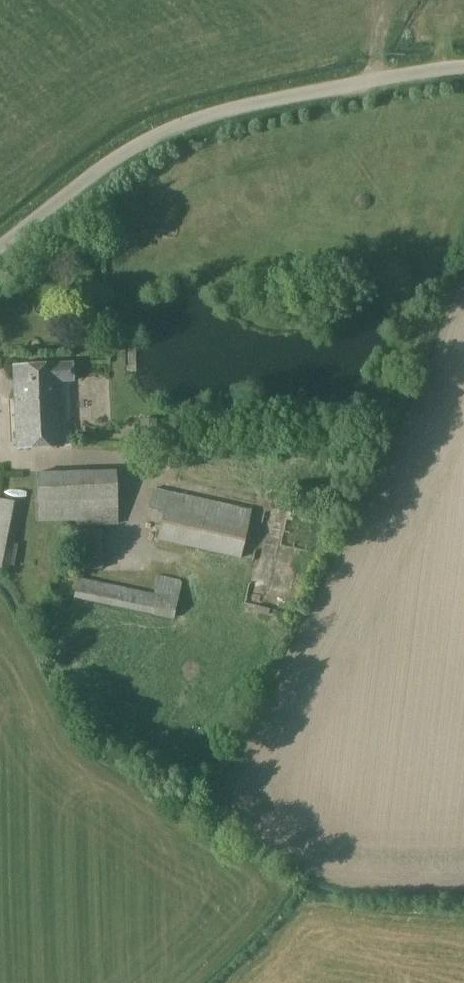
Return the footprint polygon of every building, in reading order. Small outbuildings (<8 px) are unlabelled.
[(72,363),(13,366),(17,448),(63,446),(60,382),(73,381),(72,363)] [(157,429),(140,430),(140,440),(157,440),(157,429)] [(116,469),(36,472),(37,524),(76,522),(76,526),(118,525),(116,469)] [(252,510),(153,488),(148,508),(163,512),(156,540),(241,559),(252,510)] [(8,571),(21,503),(0,499),(0,569),(8,571)] [(101,529),(71,530),(72,571),(102,570),(101,529)] [(154,593),(77,578),(73,598),(174,620),(182,581),(157,575),(154,593)]
